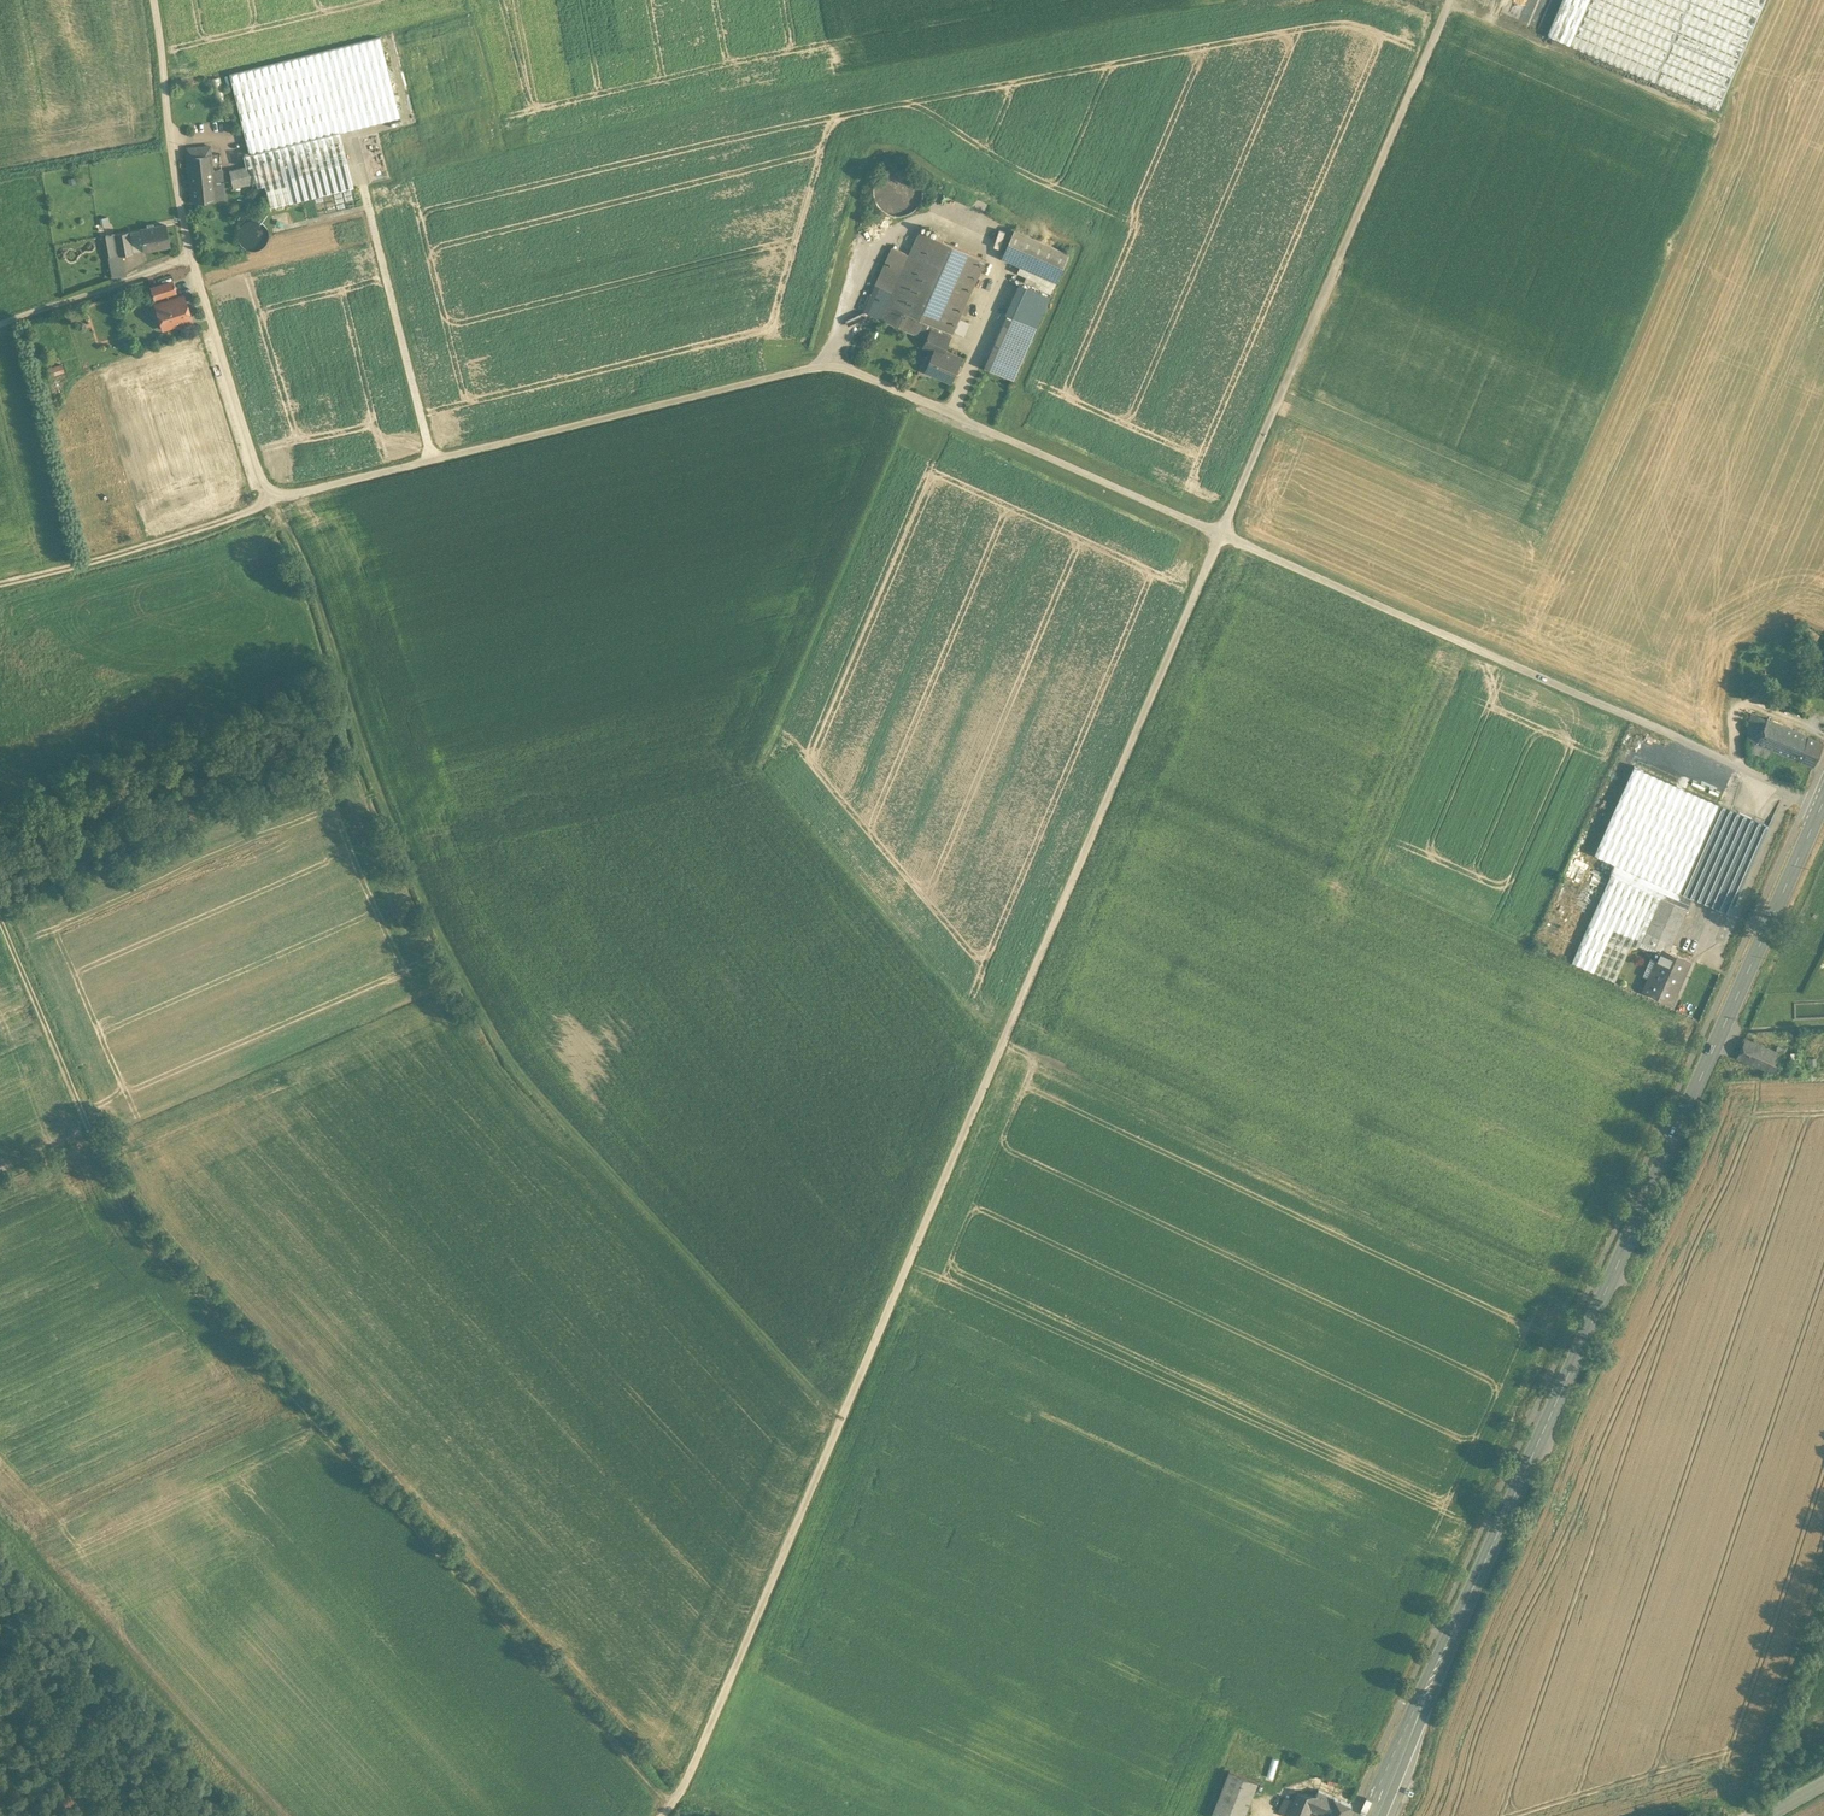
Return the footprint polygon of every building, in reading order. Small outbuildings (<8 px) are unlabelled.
[(1548,35),(1719,108),(1765,0),(1563,0),(1548,35)] [(381,36),(229,73),(248,151),(242,152),(245,165),(253,164),(257,181),(258,186),(287,179),(292,200),(353,185),(340,131),(401,116),(381,36)] [(212,142),(186,144),(190,201),(226,199),(224,166),(214,166),(212,142)] [(245,165),(228,170),(232,187),(257,181),(253,164),(245,165)] [(146,227),(139,228),(144,251),(170,246),(166,223),(155,225),(155,222),(146,224),(146,227)] [(1069,251),(1014,227),(1001,256),(1056,280),(1069,251)] [(139,228),(115,233),(119,255),(122,255),(144,251),(139,228)] [(922,350),(931,354),(937,340),(948,345),(955,330),(960,317),(987,257),(920,228),(909,251),(892,244),(874,283),(891,291),(880,315),(928,336),(922,350)] [(115,233),(105,235),(113,276),(126,274),(122,255),(119,255),(115,233)] [(173,280),(149,287),(152,298),(176,291),(173,280)] [(184,294),(154,303),(161,329),(176,325),(178,326),(183,325),(184,323),(191,321),(184,294)] [(1037,324),(1007,311),(983,367),(1013,380),(1037,324)] [(969,321),(960,317),(955,330),(964,334),(969,321)] [(937,340),(931,354),(924,369),(953,382),(965,353),(948,345),(937,340)] [(64,366),(47,371),(48,377),(65,373),(64,366)] [(1754,741),(1756,741),(1767,718),(1753,712),(1743,736),(1754,741)] [(1823,743),(1767,718),(1756,741),(1771,748),(1813,766),(1823,743)] [(1756,741),(1754,741),(1750,750),(1767,757),(1771,748),(1756,741)] [(1731,778),(1665,750),(1615,862),(1681,891),(1720,802),(1731,778)] [(1773,825),(1720,802),(1681,891),(1694,897),(1734,914),(1773,825)] [(1582,874),(1586,862),(1576,859),(1572,870),(1582,874)] [(1681,891),(1615,862),(1571,963),(1615,982),(1620,971),(1635,937),(1659,948),(1670,952),(1694,897),(1681,891)] [(1670,952),(1659,948),(1641,989),(1674,1003),(1691,961),(1670,952)] [(1626,974),(1620,971),(1615,982),(1621,984),(1626,974)] [(1788,1050),(1748,1032),(1737,1055),(1778,1073),(1788,1050)] [(1228,1769),(1210,1814),(1214,1815),(1245,1815),(1259,1781),(1228,1769)] [(1289,1814),(1294,1815),(1310,1815),(1312,1811),(1322,1815),(1345,1815),(1351,1804),(1320,1790),(1318,1794),(1299,1792),(1296,1798),(1289,1814)] [(1279,1809),(1289,1814),(1296,1798),(1286,1794),(1279,1809)]
